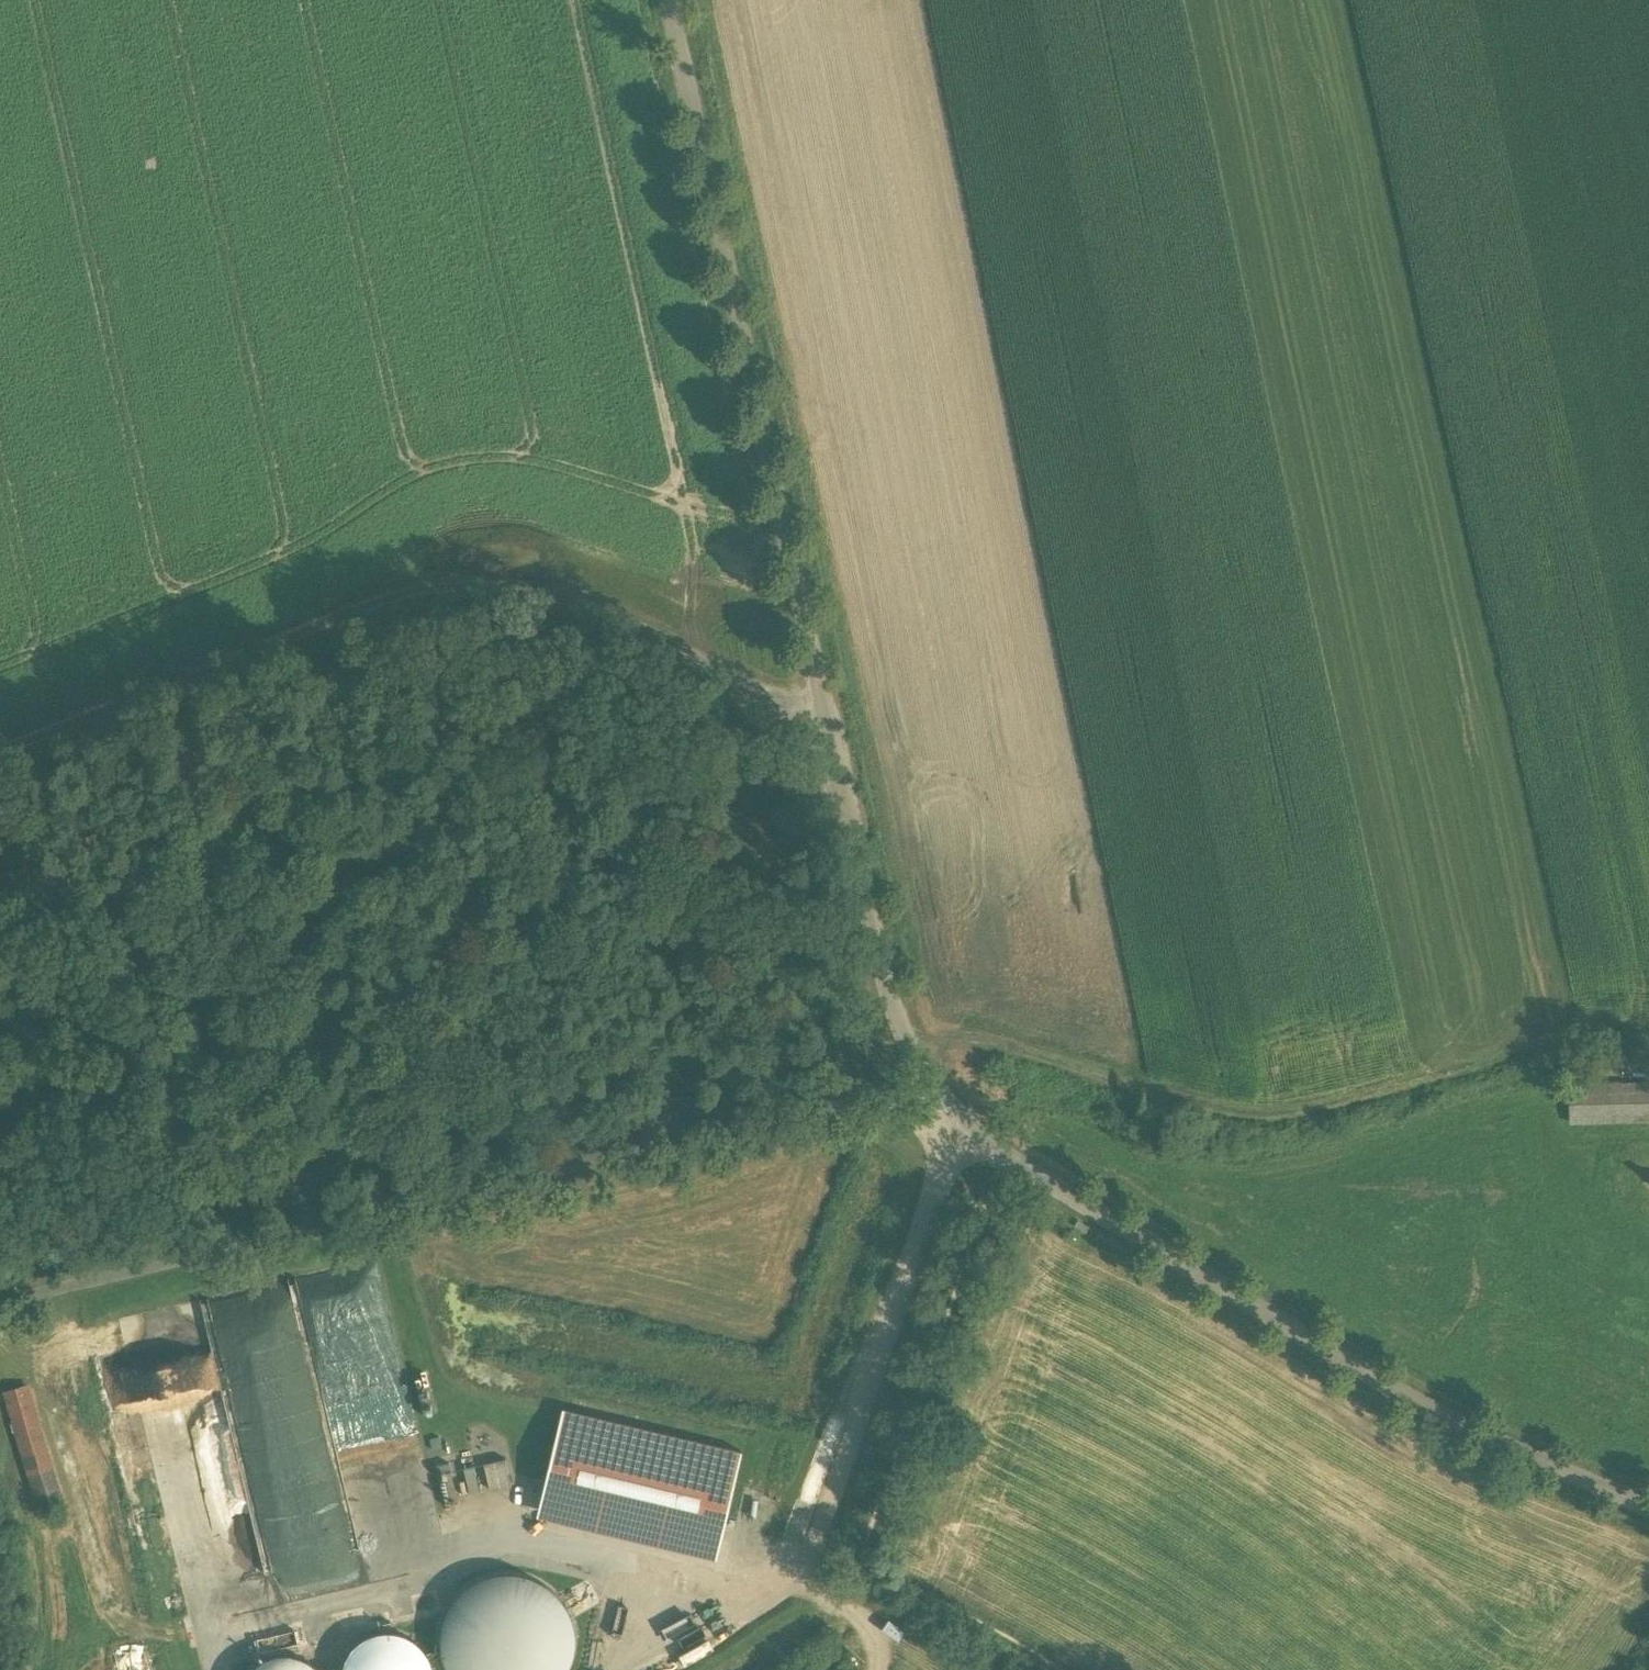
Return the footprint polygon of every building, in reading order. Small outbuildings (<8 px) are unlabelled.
[(1568,1085),(1569,1121),(1611,1120),(1648,1119),(1648,1083),(1568,1085)] [(263,1355),(265,1394),(307,1392),(305,1355),(273,1357),(273,1355),(263,1355)] [(427,1408),(422,1382),(325,1402),(351,1533),(364,1531),(367,1544),(437,1530),(431,1499),(428,1500),(411,1411),(427,1408)] [(31,1386),(5,1394),(38,1509),(64,1501),(31,1386)] [(742,1450),(562,1407),(536,1514),(716,1558),(742,1450)] [(439,1437),(430,1439),(432,1450),(441,1448),(439,1437)] [(504,1458),(483,1463),(489,1489),(510,1484),(504,1458)] [(448,1462),(436,1465),(445,1505),(458,1503),(448,1462)] [(474,1465),(463,1468),(470,1493),(480,1491),(474,1465)] [(575,1638),(571,1619),(563,1602),(550,1587),(534,1577),(515,1572),(496,1573),(478,1579),(462,1590),(450,1604),(442,1622),(440,1641),(443,1660),(448,1669),(567,1669),(572,1657),(575,1638)] [(364,1637),(353,1646),(345,1658),(342,1669),(432,1669),(432,1667),(427,1653),(418,1642),(406,1635),(392,1631),(377,1632),(364,1637)] [(313,1663),(300,1656),(286,1654),(272,1656),(259,1662),(250,1669),(319,1669),(313,1663)]
